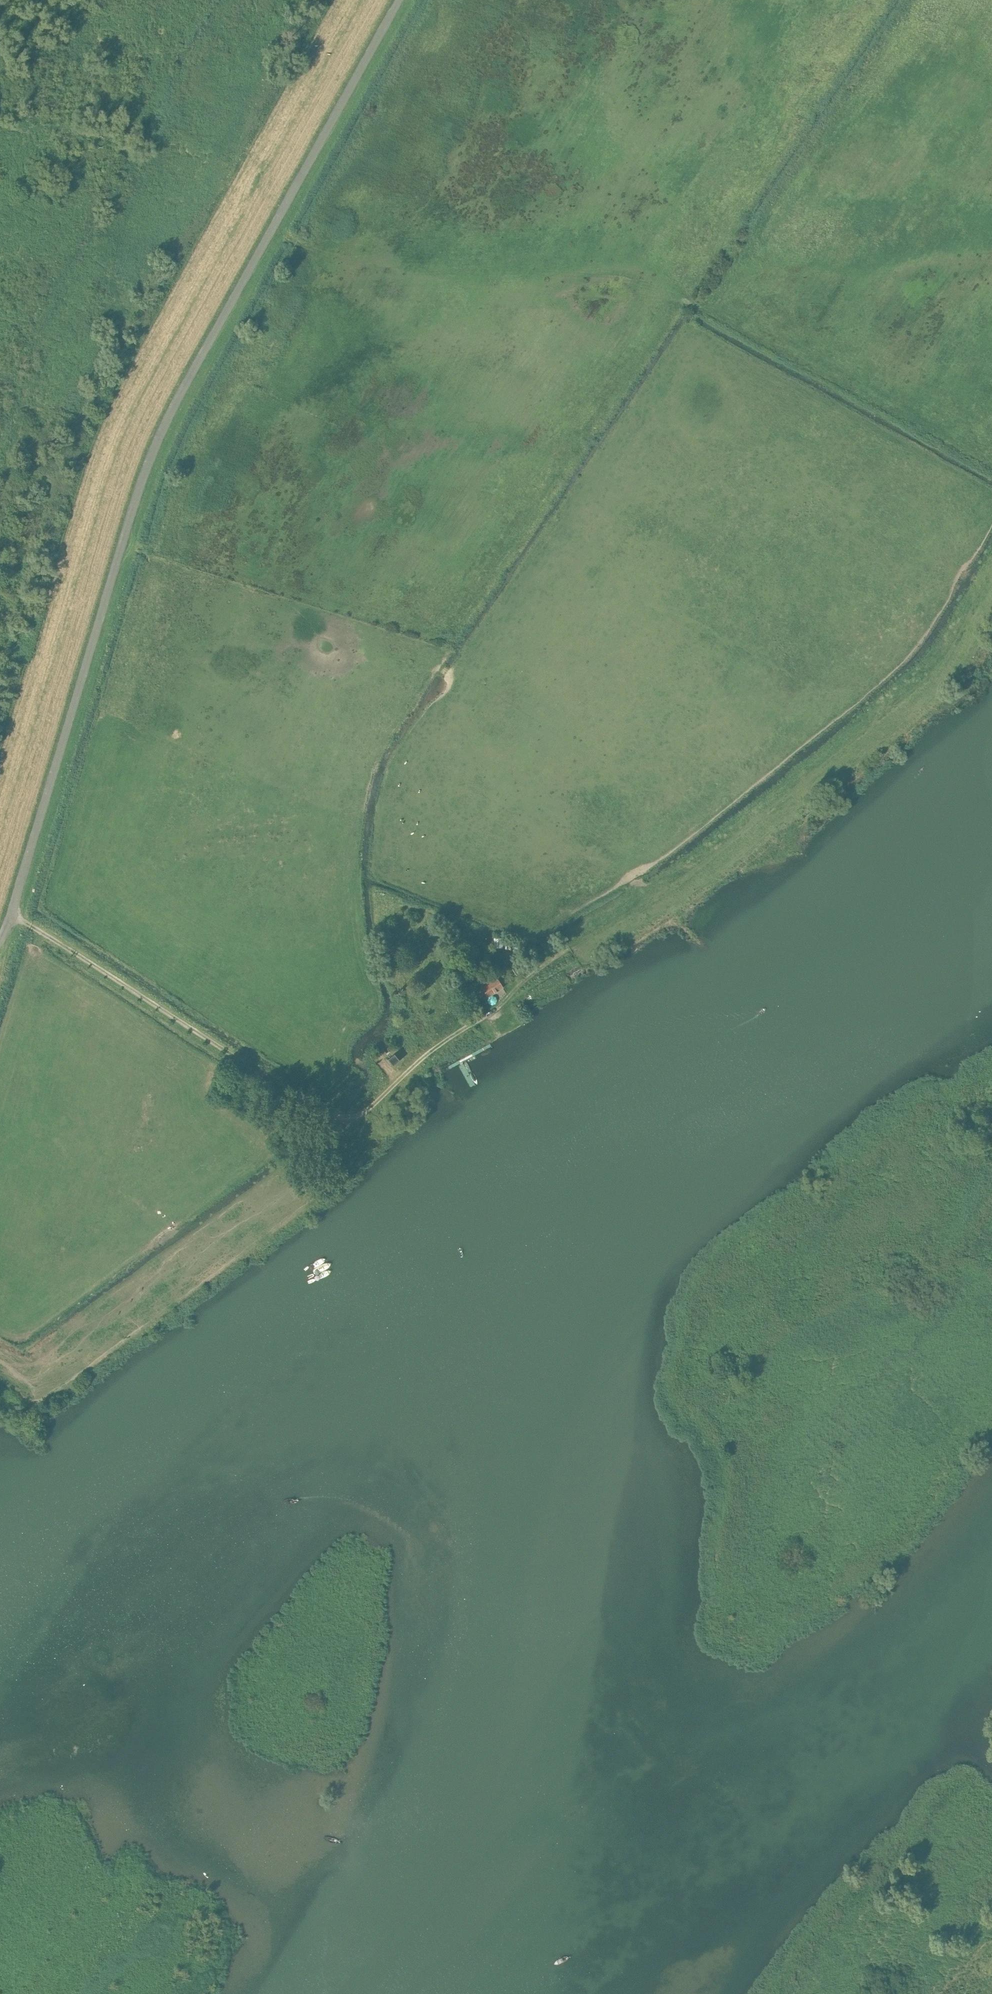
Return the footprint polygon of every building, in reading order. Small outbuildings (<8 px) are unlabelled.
[(494,937),(493,948),(502,948),(503,940),(503,938),(496,937),(494,937)] [(520,963),(528,972),(539,962),(537,960),(534,963),(528,956),(520,963)] [(503,987),(498,979),(497,978),(473,993),(479,1003),(485,999),(485,995),(487,994),(488,996),(503,987)] [(400,1061),(395,1054),(388,1059),(393,1066),(400,1061)]
